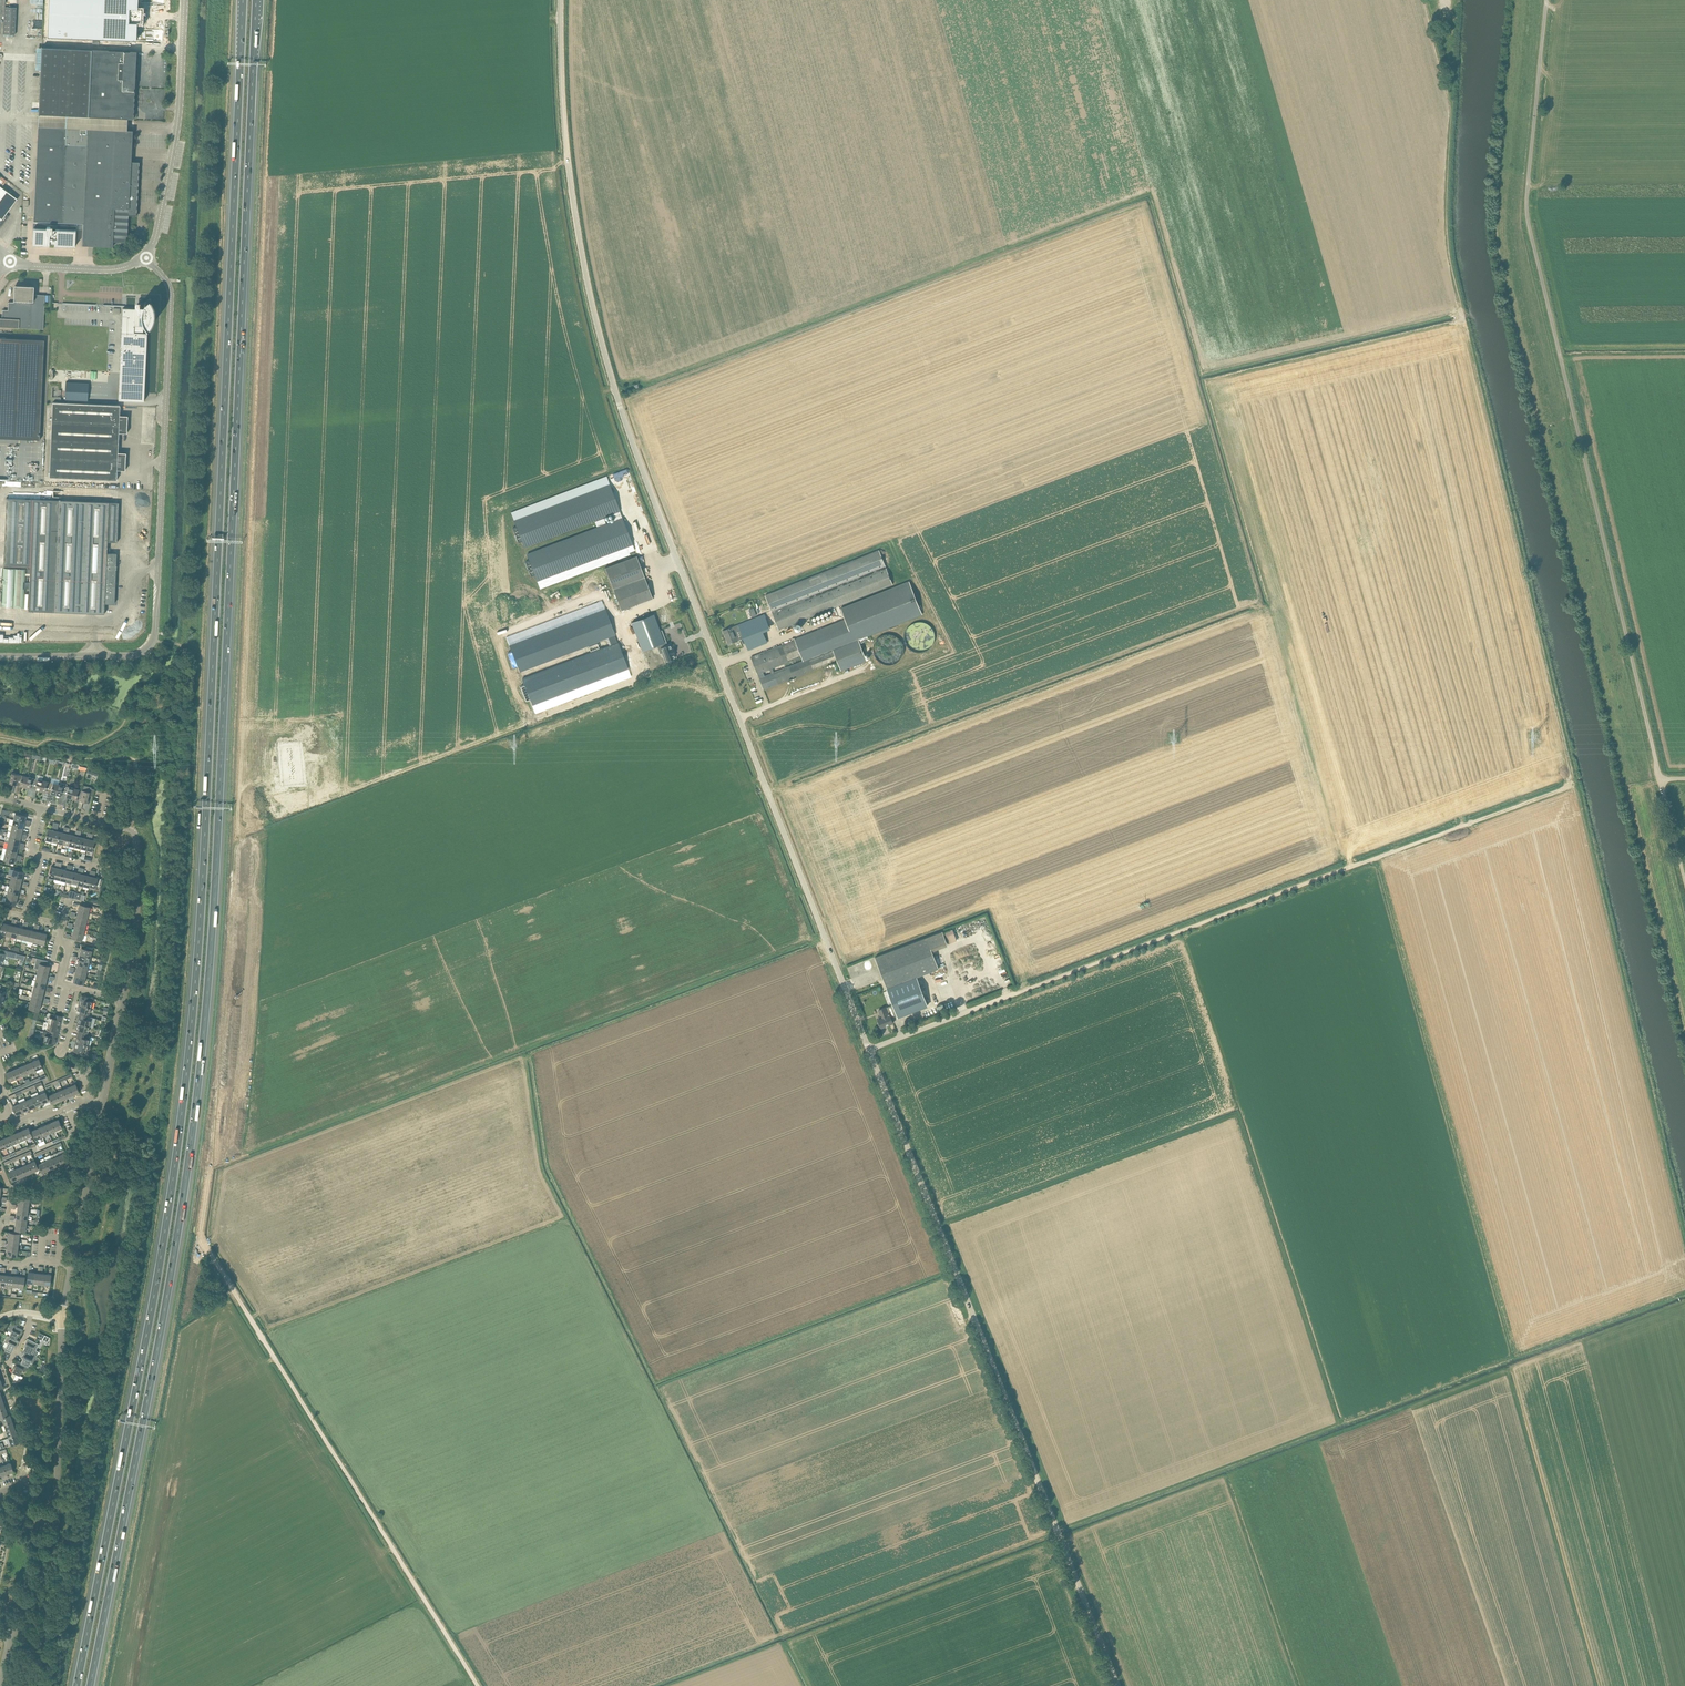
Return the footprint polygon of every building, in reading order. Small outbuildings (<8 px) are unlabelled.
[(54,37),(138,41),(139,0),(56,0),(54,37)] [(5,7),(3,35),(15,35),(17,7),(5,7)] [(42,47),(40,83),(133,87),(134,54),(130,53),(130,52),(119,51),(91,50),(92,49),(42,47)] [(39,114),(39,120),(60,121),(81,121),(128,124),(128,119),(133,119),(135,91),(134,91),(134,87),(133,87),(40,83),(39,114)] [(34,221),(34,222),(55,223),(60,121),(39,120),(38,126),(34,213),(34,221)] [(60,121),(55,223),(75,223),(83,224),(82,245),(83,245),(113,247),(113,243),(118,244),(118,241),(127,242),(128,215),(129,215),(129,212),(130,212),(131,212),(132,212),(132,211),(133,211),(133,210),(133,209),(137,209),(138,185),(139,162),(131,162),(132,156),(133,131),(127,130),(128,124),(81,121),(60,121)] [(1,226),(9,216),(6,214),(17,199),(0,186),(0,227),(1,226)] [(34,228),(33,244),(45,245),(47,245),(47,244),(50,244),(55,244),(55,245),(75,246),(76,230),(53,229),(53,227),(47,227),(47,229),(34,228)] [(2,327),(44,328),(45,301),(45,295),(35,294),(35,303),(34,303),(34,286),(15,285),(14,302),(9,302),(8,310),(3,310),(2,318),(0,318),(0,327),(2,327)] [(123,308),(119,392),(143,394),(146,334),(147,334),(147,333),(143,333),(143,326),(145,326),(148,326),(149,325),(149,324),(150,323),(151,321),(151,320),(152,319),(152,318),(152,316),(152,315),(153,314),(153,313),(153,311),(152,310),(152,309),(152,308),(152,307),(151,306),(151,304),(150,303),(150,302),(149,301),(148,300),(146,302),(145,303),(144,304),(144,305),(140,305),(140,307),(135,307),(135,309),(123,308)] [(40,440),(44,340),(0,338),(0,438),(40,440)] [(60,385),(60,400),(89,401),(89,386),(60,385)] [(53,403),(52,422),(122,424),(122,415),(120,415),(120,405),(53,403)] [(52,422),(51,440),(118,443),(119,433),(122,433),(122,424),(52,422)] [(51,440),(51,458),(120,461),(121,453),(118,452),(118,443),(51,440)] [(51,458),(50,477),(111,480),(117,480),(117,470),(125,470),(126,462),(120,461),(51,458)] [(609,484),(515,520),(525,547),(612,514),(619,511),(609,484)] [(2,601),(2,607),(25,608),(26,590),(26,588),(30,588),(30,590),(29,610),(104,613),(105,603),(114,604),(117,554),(107,553),(107,541),(117,542),(119,503),(109,503),(109,502),(103,502),(60,500),(33,499),(7,498),(4,565),(27,566),(27,573),(27,582),(26,582),(26,573),(26,569),(3,568),(2,601)] [(614,521),(527,554),(537,580),(632,544),(619,511),(612,514),(614,521)] [(604,518),(595,522),(597,526),(606,523),(604,518)] [(765,595),(779,630),(893,584),(879,550),(765,595)] [(605,568),(621,610),(653,598),(636,556),(605,568)] [(909,581),(841,608),(845,619),(795,639),(795,640),(778,647),(756,655),(751,657),(758,674),(760,673),(761,677),(759,678),(764,690),(769,687),(837,660),(841,671),(867,660),(860,643),(864,642),(864,640),(871,637),(870,635),(922,614),(909,581)] [(532,710),(631,675),(607,601),(507,636),(519,671),(612,641),(614,649),(521,680),(532,710)] [(654,614),(632,622),(643,650),(657,645),(660,654),(662,653),(666,663),(673,660),(673,659),(676,657),(671,643),(667,644),(662,630),(660,630),(654,614)] [(757,617),(738,624),(748,650),(768,643),(757,617)] [(732,627),(723,631),(729,644),(740,640),(736,630),(734,631),(732,627)] [(11,791),(15,792),(19,774),(12,773),(9,783),(13,784),(11,791)] [(21,786),(25,787),(28,777),(19,774),(15,792),(19,793),(21,786)] [(27,795),(30,796),(35,778),(28,777),(25,787),(29,788),(27,795)] [(37,790),(40,791),(43,780),(35,778),(30,796),(35,797),(37,790)] [(42,799),(46,800),(50,782),(43,780),(40,791),(44,791),(42,799)] [(52,794),(56,794),(58,784),(50,782),(46,800),(50,801),(52,794)] [(58,803),(61,804),(66,786),(58,784),(56,794),(60,795),(58,803)] [(68,797),(71,798),(74,788),(66,786),(61,804),(66,805),(68,797)] [(73,807),(77,808),(82,790),(74,788),(71,798),(75,799),(73,807)] [(82,790),(77,808),(81,809),(83,801),(87,802),(89,795),(89,792),(82,790)] [(15,814),(14,820),(30,824),(31,821),(25,820),(26,816),(15,814)] [(14,820),(12,825),(23,828),(24,825),(30,826),(30,824),(14,820)] [(56,823),(53,822),(51,830),(48,829),(46,840),(51,841),(56,823)] [(59,823),(56,823),(51,841),(57,843),(60,832),(57,831),(59,823)] [(12,825),(11,831),(27,835),(28,833),(22,831),(23,828),(12,825)] [(60,832),(57,843),(63,844),(67,827),(65,827),(63,833),(60,832)] [(70,828),(67,827),(63,844),(69,845),(71,835),(68,834),(70,828)] [(71,835),(69,845),(75,847),(79,830),(76,830),(75,835),(71,835)] [(81,831),(79,830),(75,847),(80,848),(83,838),(80,837),(81,831)] [(11,831),(9,837),(20,839),(21,837),(27,838),(27,835),(11,831)] [(83,838),(80,848),(86,850),(91,833),(88,833),(86,838),(83,838)] [(91,833),(86,850),(92,851),(95,840),(92,840),(93,834),(91,833)] [(9,837),(8,843),(24,847),(25,844),(19,843),(20,839),(9,837)] [(8,843),(6,849),(17,851),(18,848),(24,850),(24,847),(8,843)] [(6,849),(5,854),(21,859),(22,856),(16,854),(17,851),(6,849)] [(21,859),(5,854),(3,860),(6,861),(6,863),(11,865),(11,862),(14,863),(15,860),(21,861),(21,859)] [(48,877),(54,878),(58,862),(56,861),(54,867),(51,866),(48,877)] [(54,878),(60,880),(63,869),(60,868),(61,863),(58,862),(54,878)] [(60,880),(66,881),(70,865),(67,864),(66,870),(63,869),(60,880)] [(66,881),(72,883),(74,872),(71,871),(73,866),(70,865),(66,881)] [(72,883),(78,884),(82,868),(79,867),(78,873),(74,872),(72,883)] [(78,884),(83,886),(86,875),(83,874),(84,868),(82,868),(78,884)] [(13,869),(12,875),(22,878),(24,872),(13,869)] [(83,886),(89,887),(93,871),(91,870),(89,876),(86,875),(83,886)] [(93,871),(89,887),(95,889),(96,886),(99,887),(101,879),(94,877),(96,871),(93,871)] [(12,875),(10,881),(21,883),(22,878),(12,875)] [(10,881),(9,886),(20,889),(21,883),(10,881)] [(5,891),(8,892),(18,894),(20,889),(9,886),(7,886),(5,891)] [(8,892),(6,897),(17,900),(18,894),(8,892)] [(17,900),(6,897),(5,903),(8,904),(15,906),(16,905),(15,905),(17,900)] [(80,904),(78,910),(89,912),(90,907),(80,904)] [(78,910),(77,915),(88,918),(89,912),(78,910)] [(77,915),(76,921),(86,924),(88,918),(77,915)] [(76,921),(74,926),(85,929),(86,924),(76,921)] [(74,926),(73,932),(84,935),(85,929),(74,926)] [(16,937),(22,939),(25,928),(19,927),(16,937)] [(22,939),(28,940),(30,930),(25,928),(22,939)] [(952,929),(944,932),(949,944),(957,940),(953,929),(952,929)] [(28,940),(33,942),(36,931),(30,930),(28,940)] [(34,942),(33,944),(34,945),(36,946),(37,945),(38,943),(39,943),(41,932),(36,931),(33,942),(34,942)] [(932,951),(948,945),(942,931),(875,957),(887,988),(939,968),(932,951)] [(41,932),(39,943),(44,944),(47,934),(47,933),(46,934),(41,932)] [(84,935),(73,932),(72,938),(82,940),(84,935)] [(81,948),(80,954),(91,956),(92,951),(81,948)] [(80,954),(79,959),(89,962),(91,956),(80,954)] [(36,958),(34,968),(38,969),(39,963),(45,965),(47,965),(48,961),(45,960),(36,958)] [(79,959),(77,965),(88,967),(89,962),(79,959)] [(39,963),(38,969),(49,972),(50,966),(47,965),(45,965),(39,963)] [(77,965),(76,970),(87,973),(88,967),(77,965)] [(76,970),(75,976),(85,978),(87,973),(76,970)] [(37,975),(35,980),(46,983),(47,977),(37,975)] [(75,976),(73,981),(79,983),(79,984),(83,985),(83,984),(84,984),(85,978),(75,976)] [(35,980),(34,986),(45,988),(46,983),(35,980)] [(34,986),(32,991),(43,994),(45,988),(34,986)] [(934,988),(904,999),(907,1006),(909,1012),(940,1001),(937,994),(934,988)] [(32,991),(31,997),(42,1000),(43,994),(32,991)] [(81,995),(79,1004),(91,1007),(92,1001),(93,1002),(94,998),(81,995)] [(31,997),(30,1002),(41,1005),(42,1000),(31,997)] [(41,1005),(30,1002),(28,1008),(39,1011),(41,1005)] [(80,1011),(80,1014),(88,1016),(89,1013),(91,1007),(79,1004),(77,1010),(80,1011)] [(881,1017),(878,1018),(881,1027),(882,1027),(881,1025),(885,1024),(885,1026),(893,1023),(889,1013),(888,1013),(886,1007),(879,1010),(881,1017)] [(49,1017),(48,1022),(60,1025),(62,1016),(54,1014),(53,1018),(49,1017)] [(77,1023),(89,1026),(93,1027),(95,1018),(88,1016),(80,1014),(77,1023)] [(50,1030),(49,1032),(58,1034),(60,1025),(48,1022),(46,1029),(50,1030)] [(79,1030),(78,1033),(86,1035),(87,1032),(88,1032),(88,1031),(90,1032),(91,1027),(89,1027),(89,1026),(77,1023),(76,1029),(79,1030)] [(43,1031),(41,1040),(44,1041),(55,1044),(58,1034),(49,1032),(43,1031)] [(78,1033),(76,1042),(88,1045),(89,1039),(90,1036),(86,1035),(78,1033)] [(88,1045),(76,1042),(74,1051),(80,1053),(80,1054),(85,1056),(88,1045)] [(39,1059),(32,1062),(36,1070),(42,1067),(39,1059)] [(32,1062),(25,1065),(29,1073),(36,1070),(32,1062)] [(25,1065),(19,1067),(22,1076),(29,1073),(25,1065)] [(19,1067),(12,1070),(16,1078),(22,1076),(19,1067)] [(16,1078),(12,1070),(6,1073),(9,1081),(16,1078)] [(76,1084),(69,1087),(73,1095),(79,1092),(76,1084)] [(69,1087),(62,1090),(66,1098),(73,1095),(69,1087)] [(62,1090),(56,1092),(59,1101),(66,1098),(62,1090)] [(45,1092),(39,1095),(42,1103),(49,1100),(45,1092)] [(59,1101),(56,1092),(49,1095),(53,1103),(59,1101)] [(39,1095),(32,1098),(36,1106),(42,1103),(39,1095)] [(32,1098),(26,1101),(29,1109),(36,1106),(32,1098)] [(26,1101),(19,1103),(23,1112),(29,1109),(26,1101)] [(23,1112),(19,1103),(13,1106),(16,1115),(23,1112)] [(59,1119),(52,1122),(56,1130),(62,1127),(59,1119)] [(52,1122),(45,1125),(49,1133),(56,1130),(52,1122)] [(45,1125),(39,1128),(42,1136),(49,1133),(45,1125)] [(28,1127),(22,1130),(25,1139),(32,1136),(28,1127)] [(42,1136),(39,1128),(32,1131),(36,1139),(42,1136)] [(22,1130),(15,1133),(19,1141),(25,1139),(22,1130)] [(15,1133),(9,1136),(12,1144),(19,1141),(15,1133)] [(9,1136),(2,1139),(6,1147),(12,1144),(9,1136)] [(65,1153),(59,1156),(62,1164),(69,1161),(65,1153)] [(59,1156),(52,1158),(56,1167),(62,1164),(59,1156)] [(42,1163),(39,1164),(40,1167),(42,1172),(49,1169),(45,1161),(44,1158),(40,1160),(42,1163)] [(52,1158),(45,1161),(49,1169),(56,1167),(52,1158)] [(35,1161),(28,1164),(32,1172),(39,1169),(35,1161)] [(28,1164),(22,1167),(25,1175),(32,1172),(28,1164)] [(22,1167),(15,1169),(19,1178),(25,1175),(22,1167)] [(19,1178),(15,1169),(9,1172),(12,1180),(19,1178)] [(12,1331),(9,1336),(16,1339),(19,1333),(21,1334),(23,1329),(12,1324),(9,1330),(12,1331)] [(6,1348),(5,1351),(11,1354),(12,1351),(16,1345),(17,1345),(19,1341),(16,1339),(9,1336),(8,1335),(5,1342),(8,1343),(5,1348),(6,1348)] [(23,1350),(25,1351),(36,1356),(39,1351),(36,1350),(39,1344),(28,1338),(25,1343),(27,1343),(23,1350)] [(24,1355),(21,1362),(28,1365),(30,1361),(33,1362),(36,1356),(25,1351),(23,1355),(24,1355)] [(16,1365),(13,1372),(16,1373),(14,1379),(20,1382),(23,1376),(20,1375),(22,1370),(25,1372),(28,1365),(21,1362),(17,1360),(15,1364),(16,1365)] [(4,1424),(12,1421),(10,1414),(8,1415),(0,1418),(2,1417),(4,1424)] [(4,1424),(6,1431),(15,1428),(12,1421),(4,1424)] [(6,1431),(9,1438),(17,1435),(15,1428),(6,1431)] [(17,1435),(9,1438),(11,1445),(19,1442),(17,1435)] [(11,1462),(4,1465),(6,1473),(13,1471),(11,1462)]
